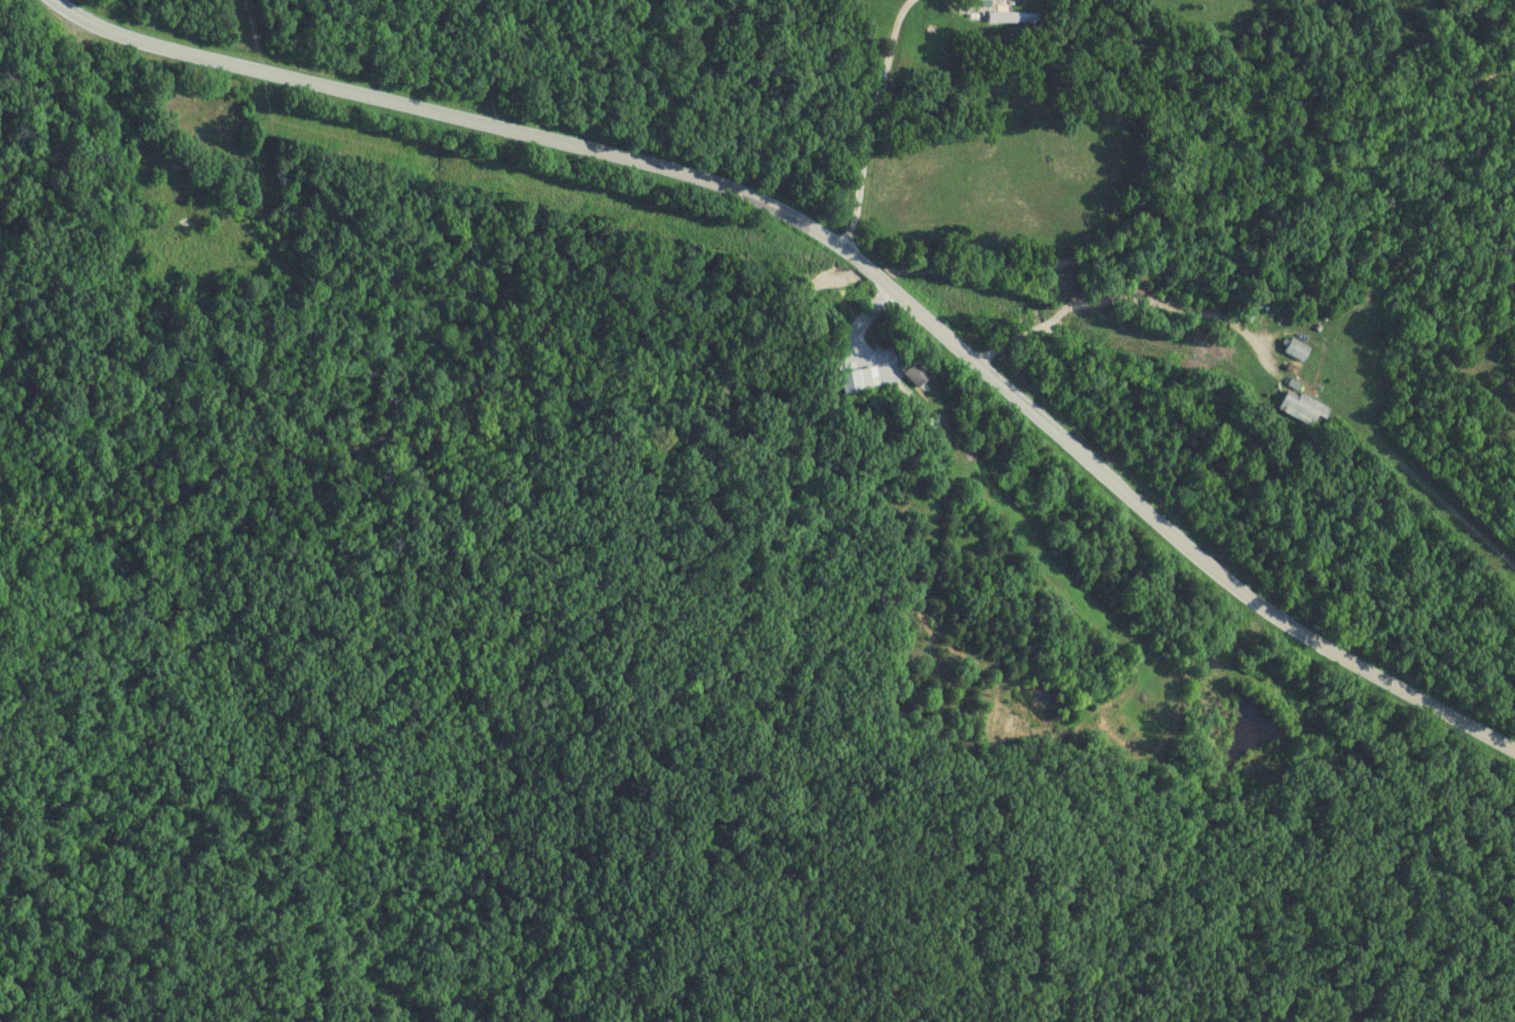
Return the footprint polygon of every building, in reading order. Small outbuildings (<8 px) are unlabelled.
[(1305,364),(1313,349),(1293,339),(1285,353),(1305,364)] [(903,374),(918,390),(933,376),(918,360),(903,374)] [(881,390),(877,368),(840,374),(844,396),(881,390)] [(1281,412),(1322,431),(1333,409),(1291,390),(1281,412)]
